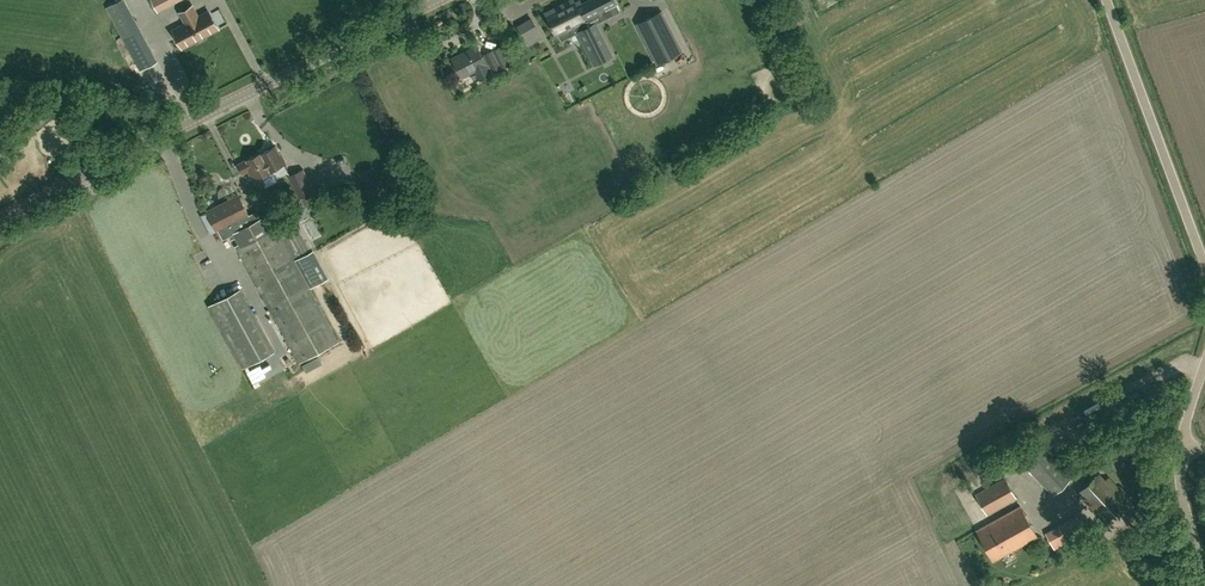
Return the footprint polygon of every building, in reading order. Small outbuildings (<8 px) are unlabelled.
[(129,9),(124,0),(119,0),(106,7),(112,18),(129,9)] [(571,35),(568,30),(581,23),(584,29),(578,32),(594,64),(611,56),(595,23),(605,18),(603,13),(606,11),(604,7),(616,2),(615,0),(590,0),(577,7),(573,0),(571,0),(546,13),(548,17),(547,17),(550,23),(549,23),(551,26),(554,31),(554,32),(555,31),(557,36),(559,35),(561,40),(571,35)] [(186,23),(174,29),(183,47),(219,28),(209,11),(199,16),(193,5),(181,12),(186,23)] [(637,23),(658,64),(681,52),(660,11),(637,23)] [(531,19),(519,26),(518,26),(528,44),(541,36),(531,19)] [(123,39),(124,40),(137,65),(140,70),(157,61),(140,30),(123,39)] [(477,46),(452,59),(462,76),(477,69),(482,78),(502,68),(493,50),(482,56),(477,46)] [(39,126),(46,118),(40,112),(32,120),(39,126)] [(262,178),(265,183),(266,186),(277,180),(276,178),(288,172),(284,163),(275,146),(262,153),(267,163),(260,166),(264,173),(262,174),(264,177),(262,178)] [(267,163),(262,153),(261,152),(247,159),(247,160),(238,164),(242,173),(248,169),(257,187),(265,183),(262,178),(264,177),(262,174),(264,173),(260,166),(267,163)] [(303,169),(290,175),(300,197),(313,191),(303,169)] [(350,345),(346,338),(316,283),(314,284),(299,257),(286,232),(283,227),(290,223),(286,216),(278,220),(281,225),(269,232),(262,217),(252,222),(239,195),(205,211),(215,231),(218,230),(223,239),(229,236),(231,239),(235,237),(238,244),(236,245),(300,363),(325,349),(329,357),(350,345)] [(299,225),(286,232),(299,257),(313,249),(299,225)] [(313,249),(299,257),(314,284),(316,283),(328,277),(313,249)] [(274,350),(240,287),(209,304),(243,367),(274,350)] [(286,347),(279,357),(286,362),(293,352),(286,347)] [(1053,495),(1071,477),(1043,447),(1024,465),(1053,495)] [(1109,476),(1105,478),(1099,471),(1076,492),(1104,521),(1129,498),(1109,476)] [(987,514),(1016,498),(1005,478),(976,494),(987,514)] [(993,560),(1037,536),(1020,506),(977,530),(993,560)] [(1054,548),(1084,531),(1076,516),(1046,533),(1054,548)]
